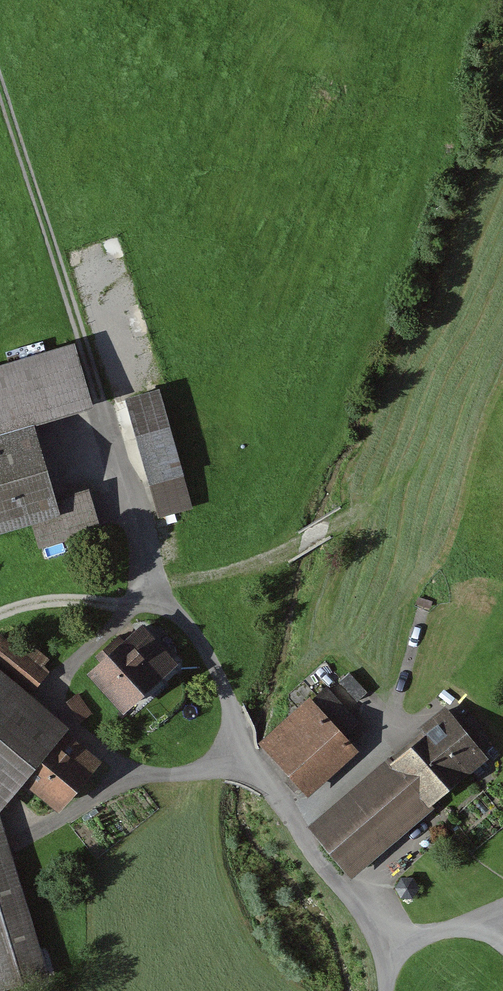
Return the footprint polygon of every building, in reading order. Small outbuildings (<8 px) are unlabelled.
[(0,374),(0,541),(34,531),(61,523),(55,504),(35,435),(95,417),(76,352),(0,374)] [(160,395),(125,405),(158,522),(193,512),(160,395)] [(89,494),(55,504),(61,523),(34,531),(40,551),(101,532),(89,494)] [(142,618),(88,668),(123,707),(178,657),(142,618)] [(35,687),(49,669),(0,628),(0,659),(35,687)] [(0,666),(0,805),(23,777),(64,727),(68,721),(0,666)] [(368,691),(349,671),(340,680),(359,700),(368,691)] [(324,683),(260,741),(309,795),(359,749),(350,739),(364,726),(324,683)] [(78,691),(67,699),(81,718),(92,710),(78,691)] [(429,729),(392,759),(431,806),(493,755),(448,699),(421,720),(429,729)] [(101,756),(64,727),(23,777),(59,807),(101,756)] [(431,806),(392,759),(312,824),(351,871),(431,806)] [(0,811),(0,986),(50,970),(0,811)]
